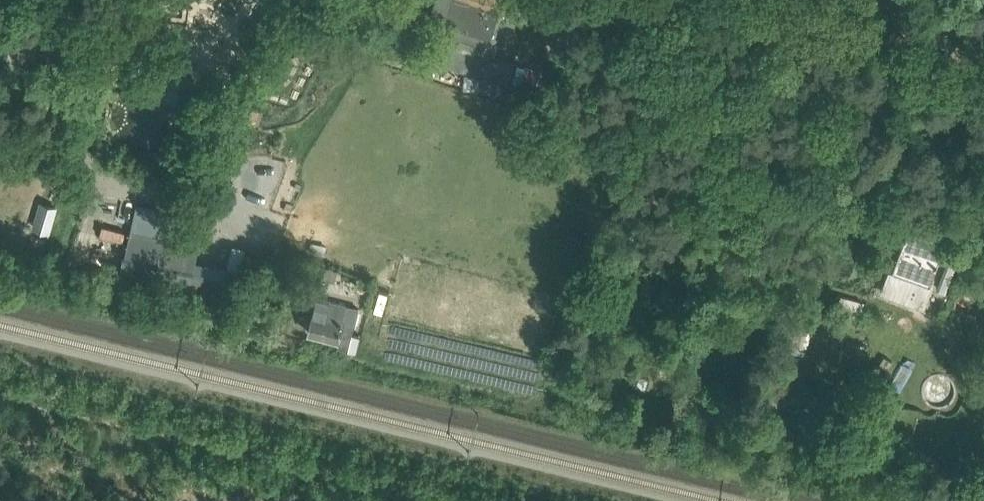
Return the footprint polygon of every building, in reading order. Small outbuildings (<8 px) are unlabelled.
[(427,28),(435,31),(429,49),(477,64),(481,51),(494,55),(505,22),(514,25),(518,15),(508,12),(511,3),(503,0),(437,0),(427,28)] [(294,200),(298,158),(252,153),(248,195),(294,200)] [(138,206),(122,280),(186,295),(210,300),(215,275),(192,270),(203,220),(138,206)] [(913,239),(900,278),(936,290),(949,251),(913,239)] [(230,304),(243,248),(233,245),(220,302),(230,304)] [(343,320),(347,305),(317,298),(309,332),(339,339),(337,346),(356,351),(362,325),(343,320)] [(921,378),(888,366),(878,391),(912,403),(921,378)] [(945,397),(946,380),(934,380),(934,397),(945,397)]
